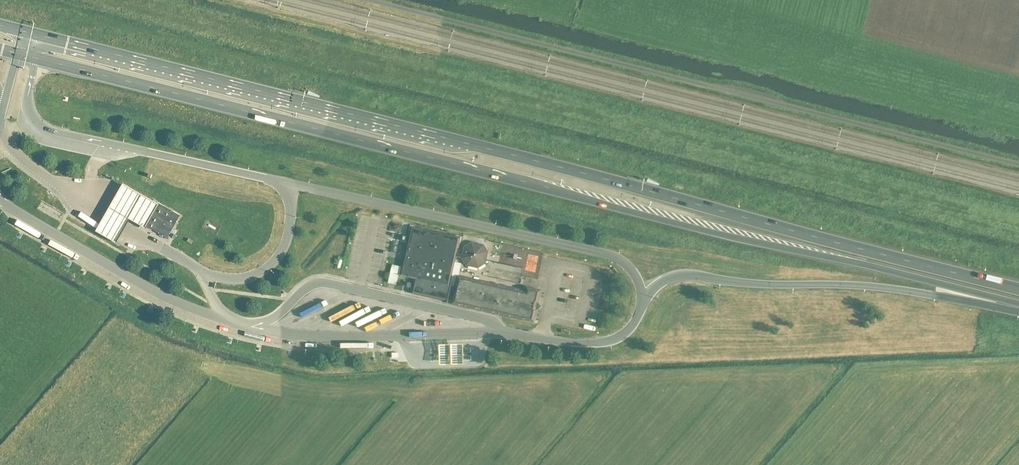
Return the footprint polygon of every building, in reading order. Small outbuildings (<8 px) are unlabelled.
[(146,225),(158,204),(122,184),(96,230),(95,231),(116,243),(129,219),(144,228),(146,225)] [(179,216),(158,204),(146,225),(167,237),(179,216)] [(463,253),(457,252),(458,246),(460,247),(463,234),(450,231),(450,233),(422,227),(422,225),(410,222),(407,235),(409,235),(401,274),(399,273),(398,274),(415,278),(412,292),(447,300),(447,302),(448,302),(448,299),(452,299),(452,303),(511,316),(517,288),(457,275),(455,286),(449,285),(456,255),(463,257),(466,264),(478,266),(485,262),(487,251),(483,244),(471,241),(465,245),(463,253)] [(525,289),(517,288),(511,316),(534,321),(537,308),(535,307),(538,305),(536,301),(538,301),(541,289),(526,285),(525,289)] [(205,323),(238,332),(240,325),(206,317),(205,323)]
